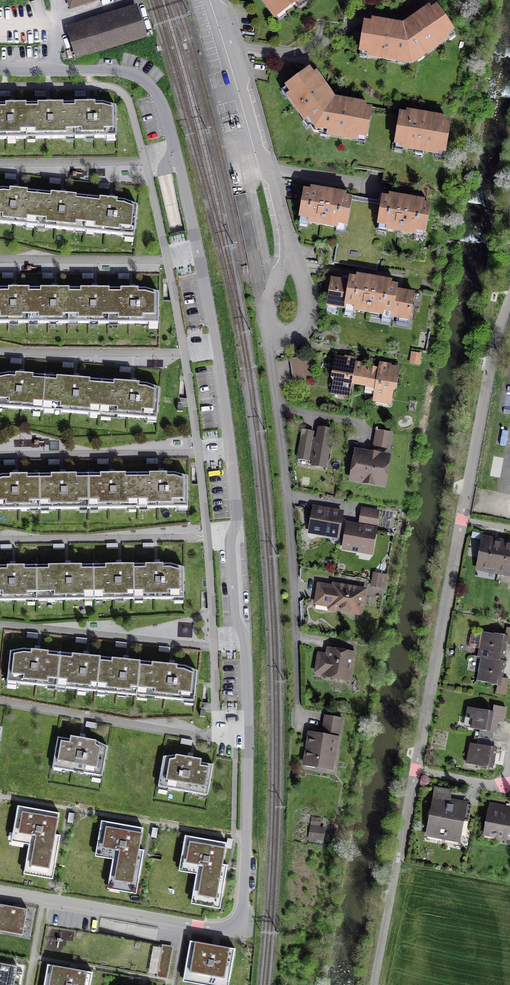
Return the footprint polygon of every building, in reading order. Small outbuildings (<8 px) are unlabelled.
[(275,16),(283,11),(284,12),(301,0),(263,0),(275,16)] [(404,31),(411,63),(416,60),(413,56),(420,51),(423,56),(447,38),(444,34),(452,29),(437,9),(431,13),(429,10),(407,25),(409,28),(404,31)] [(70,33),(77,57),(144,36),(137,12),(70,33)] [(411,63),(404,31),(399,31),(400,27),(373,22),(372,26),(365,25),(360,51),(361,51),(360,57),(368,58),(368,56),(398,61),(399,56),(407,58),(406,62),(411,63)] [(313,132),(331,104),(328,99),(331,97),(316,75),(312,77),(308,72),(288,86),(293,93),(288,96),(305,120),(309,117),(314,123),(310,126),(313,132)] [(331,104),(313,132),(321,133),(321,128),(329,129),(328,134),(357,139),(358,134),(366,136),(370,111),(364,110),(364,106),(338,101),(337,105),(331,104)] [(75,107),(75,133),(75,138),(86,138),(86,133),(94,133),(94,137),(106,137),(106,132),(117,132),(116,107),(103,103),(88,103),(75,104),(75,107)] [(26,108),(26,104),(12,104),(0,104),(0,139),(7,139),(7,134),(16,134),(16,139),(27,139),(27,133),(26,108)] [(66,133),(75,133),(75,107),(69,107),(69,104),(50,104),(32,104),(32,108),(26,108),(27,133),(36,133),(36,138),(66,138),(66,133)] [(407,117),(400,116),(396,142),(404,144),(403,147),(435,153),(436,149),(445,151),(450,125),(442,123),(443,120),(408,113),(407,117)] [(36,221),(39,196),(33,196),(34,192),(17,190),(2,189),(0,189),(0,222),(27,225),(27,220),(36,221)] [(304,190),(300,217),(309,218),(308,222),(337,227),(338,224),(347,225),(352,199),(345,198),(345,195),(312,189),(311,192),(304,190)] [(85,226),(88,201),(82,200),(82,197),(61,195),(45,193),(45,197),(39,196),(36,221),(46,222),(45,227),(75,230),(76,225),(85,226)] [(390,199),(383,198),(378,224),(387,225),(387,230),(415,234),(416,230),(425,232),(430,206),(423,205),(423,202),(390,196),(390,199)] [(88,201),(85,226),(95,227),(94,232),(124,235),(125,230),(135,231),(138,206),(125,201),(110,199),(94,198),(94,202),(88,201)] [(390,323),(391,317),(396,290),(397,286),(351,278),(350,282),(345,308),(344,315),(353,316),(354,310),(382,315),(381,321),(390,323)] [(343,308),(345,308),(350,282),(332,279),(326,312),(336,313),(338,303),(344,304),(343,308)] [(29,318),(29,292),(29,289),(15,288),(0,288),(0,289),(0,322),(10,322),(10,318),(18,318),(18,323),(29,323),(29,318)] [(69,323),(69,318),(69,292),(69,289),(55,289),(35,289),(35,292),(29,292),(29,318),(38,318),(38,323),(50,323),(50,318),(58,318),(58,323),(69,323)] [(109,323),(109,318),(109,293),(109,289),(95,289),(75,289),(75,293),(69,292),(69,318),(78,318),(78,323),(90,323),(90,318),(98,318),(98,323),(109,323)] [(109,293),(109,318),(118,318),(118,323),(148,324),(148,319),(159,319),(159,293),(146,290),(131,289),(115,289),(115,293),(109,293)] [(414,293),(396,290),(391,317),(394,317),(395,313),(399,314),(399,318),(397,317),(396,324),(408,326),(414,293)] [(310,356),(291,360),(294,382),(314,378),(310,356)] [(349,383),(352,365),(353,362),(336,359),(333,375),(336,378),(334,388),(343,389),(342,394),(347,395),(349,383)] [(352,365),(349,383),(366,385),(364,393),(376,395),(380,370),(352,365)] [(380,370),(376,395),(375,400),(381,401),(381,396),(390,397),(392,388),(396,386),(398,369),(381,366),(380,370)] [(3,402),(3,407),(33,409),(33,405),(42,405),(44,380),(39,380),(39,376),(22,375),(8,373),(0,375),(0,402),(3,402)] [(90,409),(99,409),(101,384),(96,384),(96,380),(75,378),(45,376),(44,380),(42,405),(61,407),(61,412),(90,414),(90,409)] [(101,384),(99,409),(118,411),(117,416),(147,418),(148,413),(158,414),(159,389),(146,384),(133,383),(102,381),(101,384)] [(311,446),(301,444),(302,458),(314,460),(313,464),(326,466),(332,432),(318,430),(317,440),(312,439),(311,446)] [(392,433),(377,431),(374,445),(389,448),(392,433)] [(387,457),(359,452),(358,460),(354,461),(352,464),(352,468),(356,470),(354,478),(383,483),(387,457)] [(137,477),(138,503),(147,503),(147,507),(178,507),(177,502),(188,502),(188,477),(175,473),(160,473),(143,473),(143,477),(137,477)] [(79,504),(88,503),(88,478),(82,478),(82,474),(61,474),(45,475),(45,478),(39,478),(39,504),(49,504),(49,509),(79,508),(79,504)] [(129,503),(138,503),(137,477),(132,477),(132,474),(110,474),(94,474),(94,478),(88,478),(88,503),(98,503),(98,508),(129,508),(129,503)] [(30,509),(30,504),(39,504),(39,478),(34,478),(34,475),(17,475),(2,475),(0,476),(0,509),(30,509)] [(341,514),(315,509),(312,526),(318,527),(317,532),(337,535),(341,514)] [(376,519),(378,512),(363,509),(362,516),(376,519)] [(375,527),(376,519),(362,516),(360,524),(375,527)] [(375,530),(348,526),(345,547),(371,551),(375,530)] [(479,567),(498,571),(503,543),(484,539),(479,567)] [(509,573),(509,544),(503,543),(498,571),(509,573)] [(84,594),(94,594),(93,569),(88,569),(88,565),(66,565),(36,566),(36,569),(36,595),(55,595),(55,599),(84,599),(84,594)] [(134,599),(134,594),(134,568),(134,565),(121,565),(99,565),(99,569),(93,569),(94,594),(103,594),(103,599),(115,599),(115,594),(124,594),(124,599),(134,599)] [(134,568),(134,594),(143,594),(143,599),(174,598),(174,593),(184,593),(184,568),(170,565),(156,565),(139,565),(139,568),(134,568)] [(27,600),(27,595),(36,595),(36,569),(31,569),(31,566),(13,566),(0,566),(0,600),(27,600)] [(368,586),(368,590),(386,593),(388,573),(373,571),(371,587),(368,586)] [(334,588),(319,585),(317,600),(332,603),(331,607),(360,612),(364,591),(335,586),(334,588)] [(485,658),(503,661),(505,650),(503,650),(504,643),(509,644),(509,628),(507,627),(505,636),(484,632),(483,636),(472,633),(469,645),(483,648),(481,657),(485,658)] [(57,682),(60,657),(54,656),(54,652),(38,650),(24,649),(10,651),(7,677),(18,678),(17,683),(48,686),(48,681),(57,682)] [(353,653),(330,649),(329,655),(319,653),(316,669),(326,670),(325,675),(348,679),(353,653)] [(97,686),(100,661),(101,657),(87,655),(66,653),(66,657),(60,657),(57,682),(66,683),(66,688),(78,689),(78,684),(87,685),(86,690),(97,692),(97,686)] [(137,691),(141,661),(127,660),(106,657),(105,661),(100,661),(97,686),(106,687),(106,692),(118,694),(118,689),(127,690),(126,694),(137,696),(137,691)] [(500,677),(503,661),(485,658),(484,664),(481,663),(478,681),(498,685),(496,693),(506,695),(509,679),(500,677)] [(184,701),(185,696),(195,697),(197,671),(185,667),(170,665),(141,661),(137,691),(156,693),(155,697),(184,701)] [(496,713),(469,708),(467,717),(471,717),(469,728),(479,730),(477,737),(492,740),(494,733),(496,733),(498,725),(494,725),(496,713)] [(341,719),(325,716),(322,736),(310,734),(306,762),(331,767),(337,734),(339,734),(341,719)] [(93,770),(103,772),(108,747),(96,741),(80,738),(70,736),(70,739),(58,737),(53,763),(63,765),(62,769),(92,774),(93,770)] [(477,737),(476,744),(471,743),(468,758),(477,759),(475,765),(492,768),(495,754),(490,753),(492,740),(477,737)] [(199,788),(209,790),(214,765),(201,763),(202,759),(192,758),(177,755),(164,757),(159,782),(169,783),(168,788),(198,793),(199,788)] [(453,805),(434,802),(427,834),(446,838),(447,834),(460,837),(463,820),(469,822),(472,805),(453,801),(453,805)] [(490,803),(489,811),(491,811),(487,835),(509,839),(509,815),(509,814),(509,807),(490,803)] [(56,835),(60,813),(18,806),(17,811),(22,812),(18,836),(31,838),(26,867),(50,871),(51,867),(55,867),(60,839),(60,836),(56,835)] [(139,851),(143,828),(102,821),(101,826),(106,827),(102,851),(114,853),(109,882),(134,886),(134,882),(138,883),(143,854),(144,851),(139,851)] [(326,824),(313,822),(311,843),(324,845),(326,824)] [(223,865),(227,843),(185,836),(184,841),(189,842),(185,865),(198,868),(193,897),(217,901),(218,897),(222,897),(227,869),(227,865),(223,865)] [(0,904),(0,925),(21,929),(20,935),(23,935),(28,909),(17,907),(0,904)] [(190,941),(184,974),(208,978),(207,984),(213,984),(214,980),(229,982),(235,949),(216,946),(190,941)] [(174,946),(162,944),(156,977),(168,979),(174,946)] [(0,963),(0,983),(10,984),(14,984),(17,966),(7,964),(0,963)] [(47,965),(44,984),(90,984),(92,973),(76,970),(47,965)]
